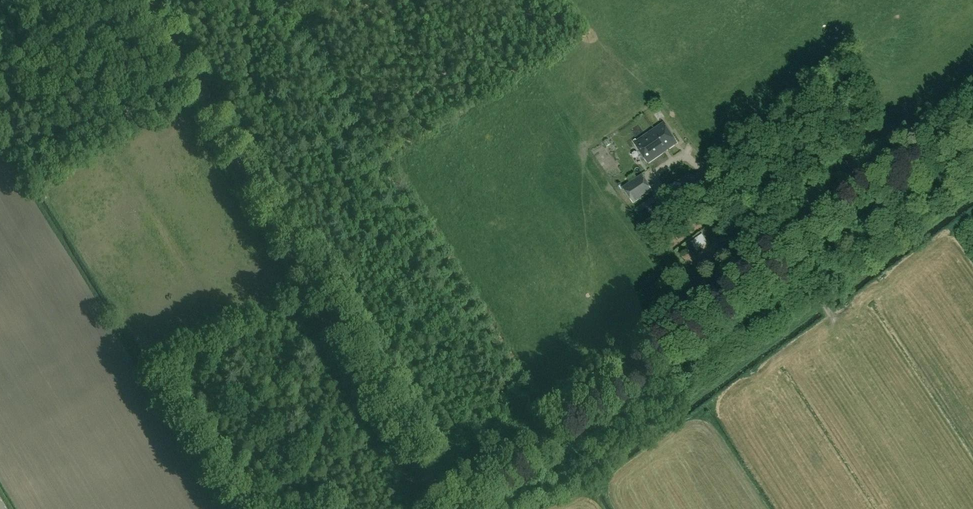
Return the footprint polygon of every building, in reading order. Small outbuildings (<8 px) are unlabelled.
[(656,111),(662,117),(667,112),(662,106),(656,111)] [(634,143),(648,164),(677,143),(663,123),(634,143)] [(633,203),(653,191),(642,174),(623,187),(633,203)] [(650,204),(639,211),(643,218),(654,211),(650,204)] [(708,243),(702,235),(691,242),(696,250),(708,243)]
